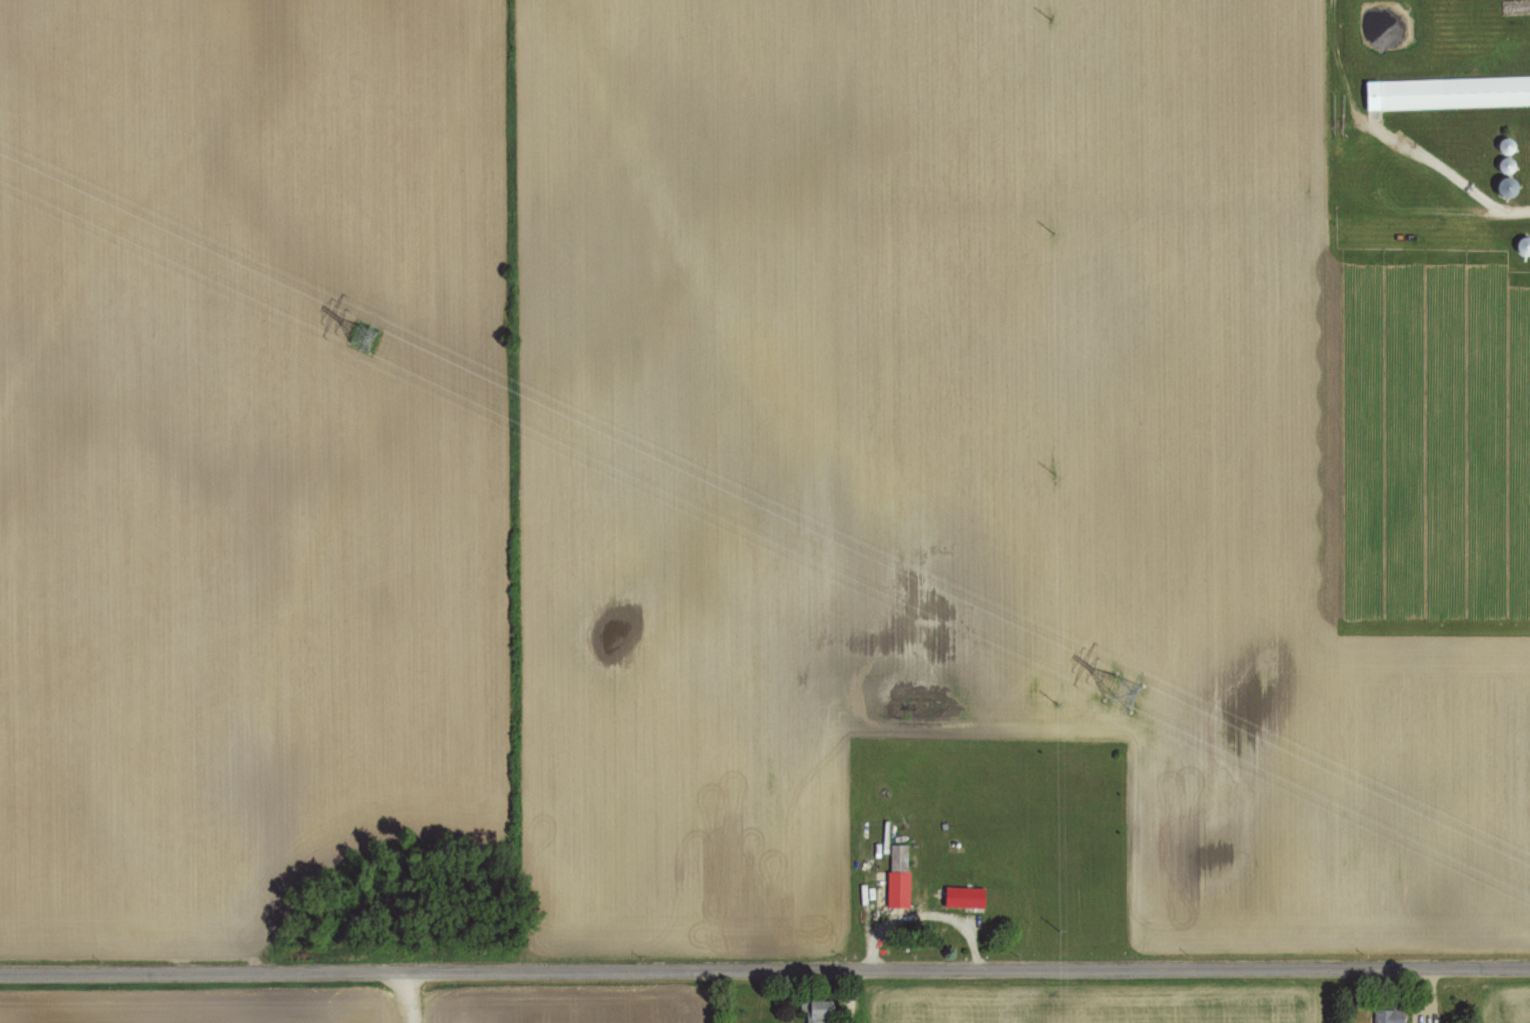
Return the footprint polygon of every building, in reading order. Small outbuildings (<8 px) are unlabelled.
[(1529,106),(1529,77),(1368,81),(1369,110),(1529,106)] [(1501,141),(1506,154),(1517,150),(1511,137),(1501,141)] [(1511,196),(1519,182),(1510,176),(1501,190),(1511,196)] [(1529,255),(1529,236),(1529,235),(1519,244),(1529,256),(1529,255)] [(891,907),(911,907),(911,844),(891,844),(891,907)] [(835,1018),(835,1000),(809,1000),(809,1022),(825,1022),(825,1018),(835,1018)] [(1407,1008),(1376,1008),(1376,1022),(1407,1022),(1407,1008)]
